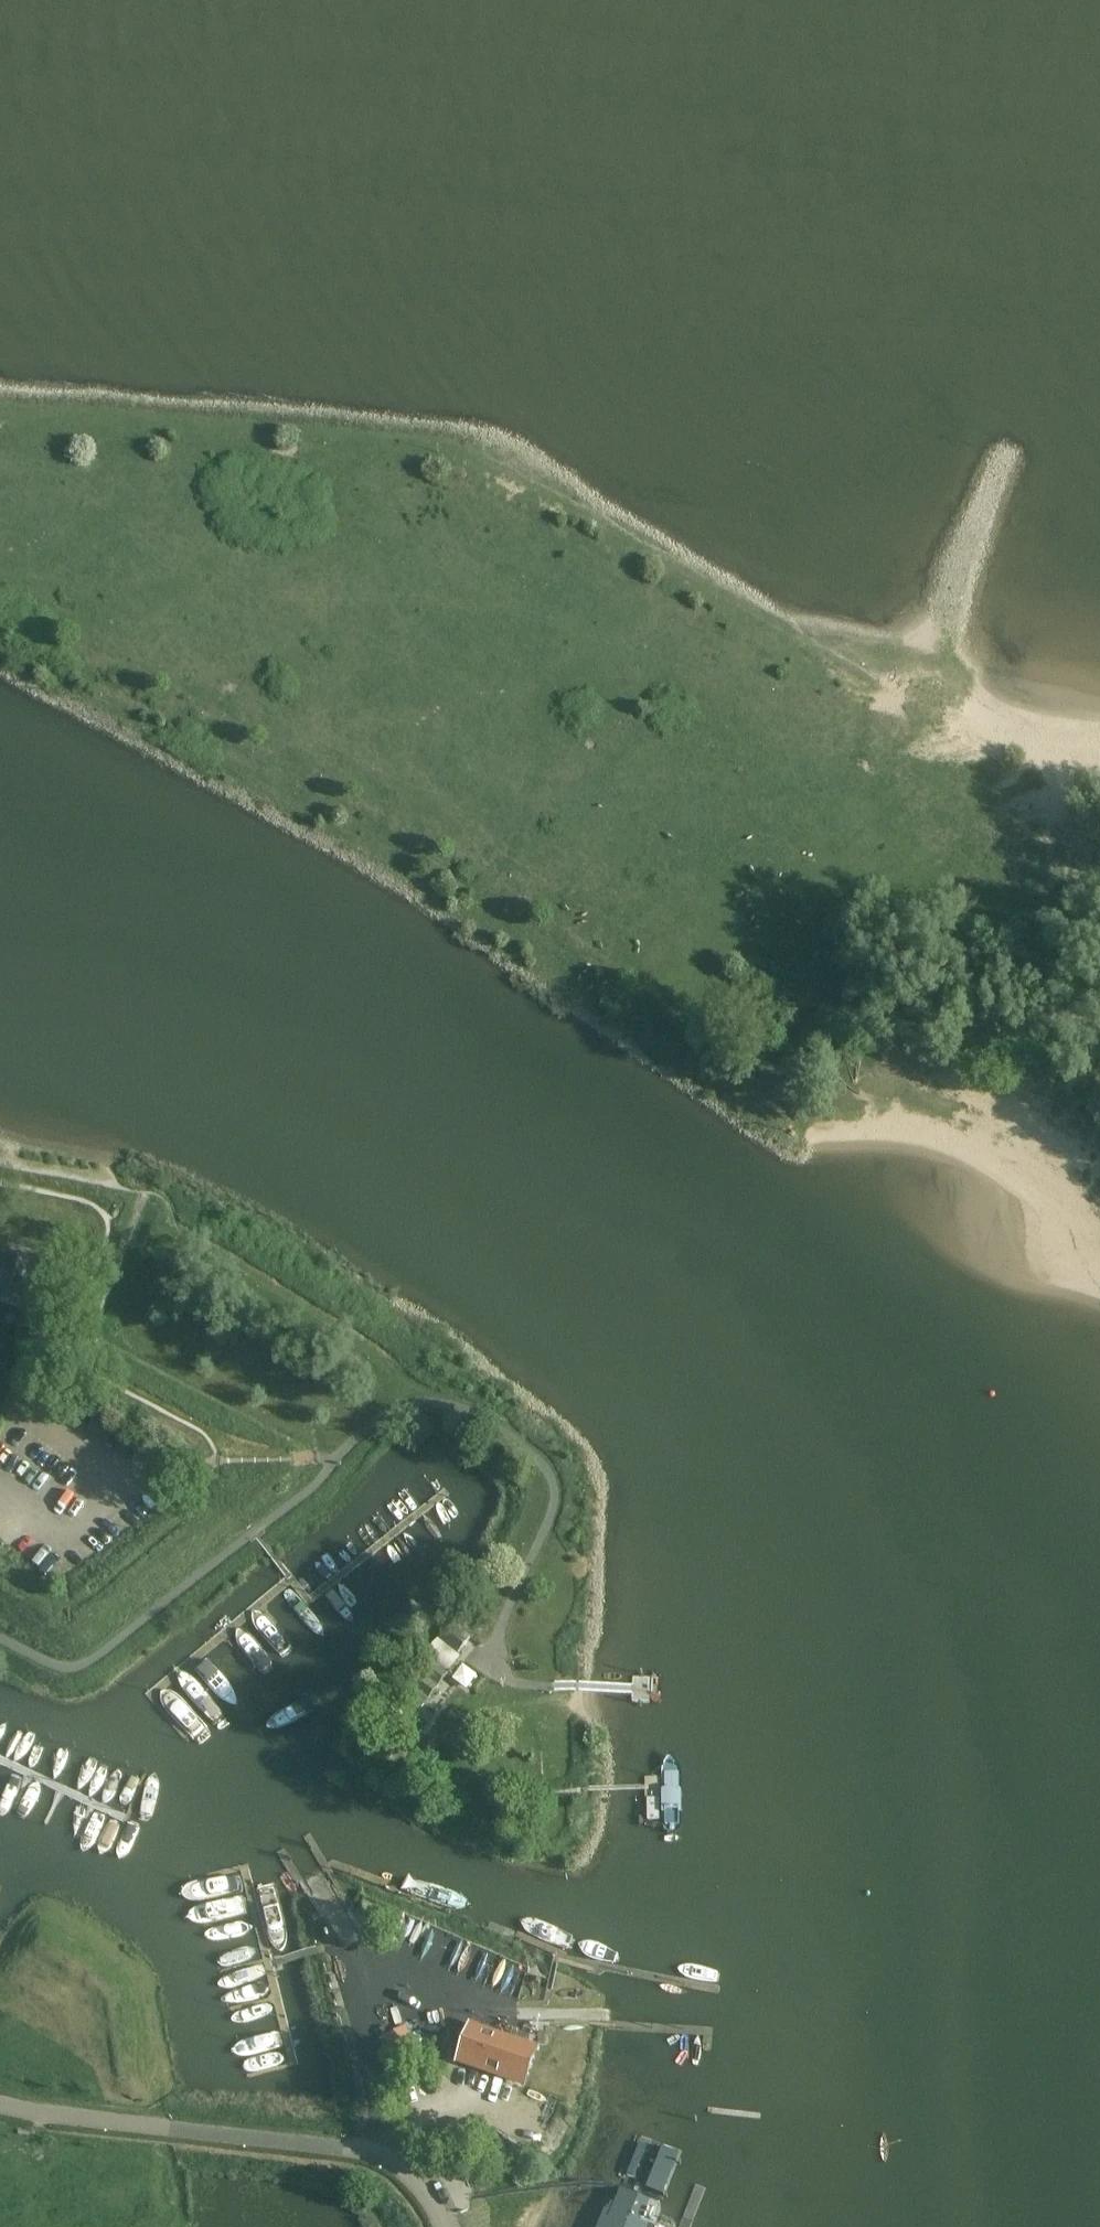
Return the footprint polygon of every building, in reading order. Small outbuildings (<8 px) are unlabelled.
[(34,1264),(11,1257),(7,1271),(0,1269),(0,1304),(20,1310),(34,1264)] [(453,1625),(440,1640),(458,1655),(470,1639),(453,1625)] [(414,1681),(411,1686),(417,1690),(409,1701),(422,1710),(448,1674),(430,1660),(414,1681)] [(457,2059),(455,2064),(524,2089),(539,2047),(520,2040),(470,2022),(457,2059)] [(408,2024),(385,2035),(395,2053),(417,2043),(408,2024)] [(598,2226),(656,2226),(667,2202),(616,2182),(598,2226)]
